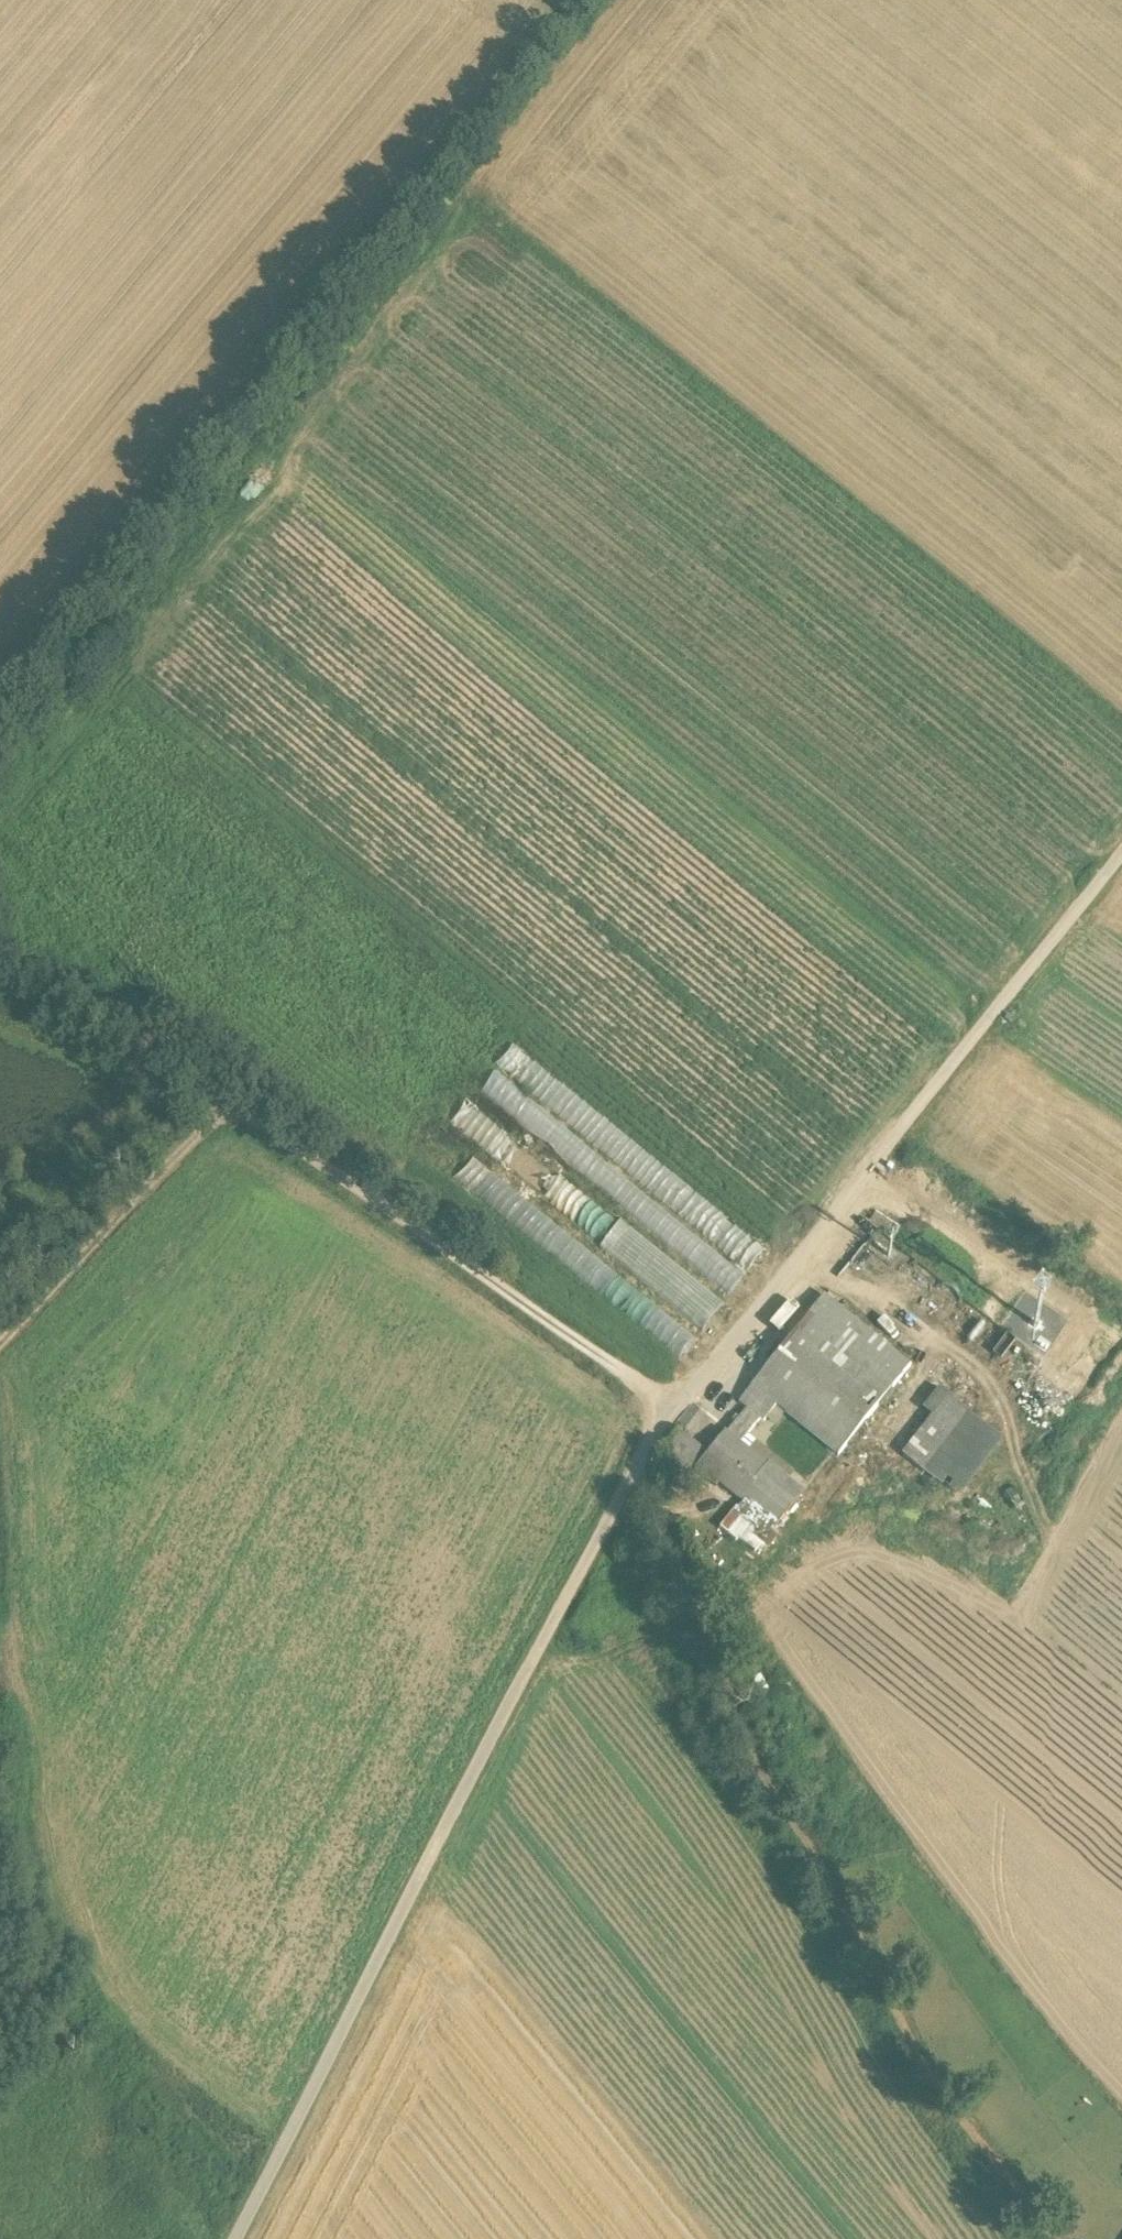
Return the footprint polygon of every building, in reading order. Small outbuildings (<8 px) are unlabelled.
[(747,1277),(766,1253),(510,1050),(494,1070),(580,1138),(613,1149),(620,1154),(635,1159),(646,1168),(654,1170),(651,1179),(668,1185),(665,1195),(681,1200),(678,1209),(692,1213),(689,1222),(707,1228),(716,1235),(712,1234),(726,1245),(722,1257),(747,1277)] [(494,1076),(480,1093),(641,1226),(655,1209),(494,1076)] [(446,1129),(633,1273),(639,1265),(647,1271),(659,1256),(464,1106),(446,1129)] [(680,1363),(696,1342),(471,1163),(454,1184),(680,1363)] [(909,1372),(823,1302),(804,1326),(890,1396),(909,1372)] [(890,1396),(804,1326),(775,1361),(862,1431),(890,1396)] [(862,1431),(775,1361),(751,1391),(776,1411),(838,1461),(862,1431)] [(776,1411),(751,1391),(738,1407),(746,1414),(760,1424),(763,1427),(776,1411)] [(954,1409),(913,1461),(956,1495),(997,1442),(954,1409)] [(746,1414),(725,1440),(724,1439),(697,1472),(718,1489),(740,1507),(741,1505),(775,1532),(801,1500),(766,1471),(765,1473),(738,1451),(760,1424),(746,1414)] [(680,1439),(662,1461),(685,1478),(703,1456),(680,1439)] [(718,1489),(697,1472),(694,1476),(715,1493),(718,1489)]
